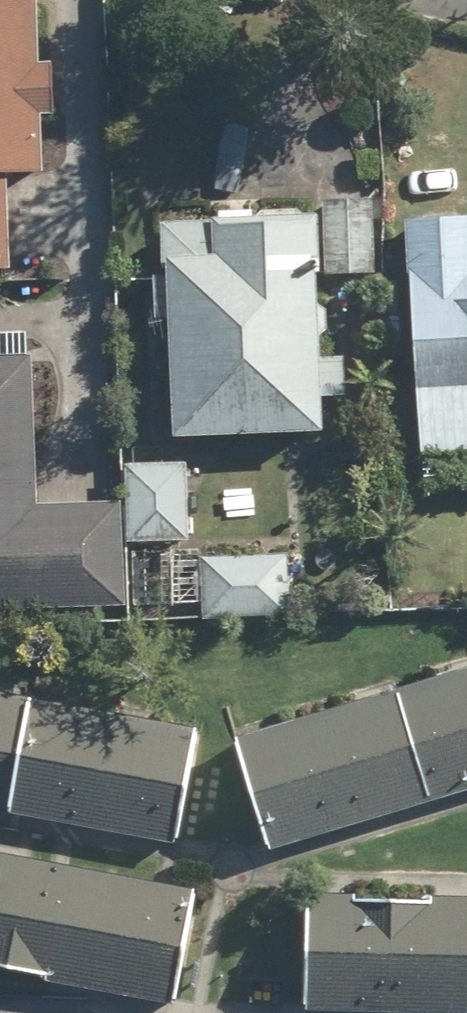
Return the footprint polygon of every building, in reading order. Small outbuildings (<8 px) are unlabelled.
[(0,6),(0,277),(6,276),(1,180),(39,178),(36,121),(47,121),(45,68),(33,69),(30,4),(0,6)] [(367,205),(316,207),(319,281),(371,278),(367,205)] [(304,222),(155,229),(165,448),(315,441),(313,405),(338,404),(336,364),(311,365),(304,222)] [(466,226),(397,229),(408,463),(466,460),(466,251),(466,226)] [(0,361),(0,615),(119,610),(114,505),(31,509),(24,360),(0,361)] [(181,466),(120,469),(124,547),(185,545),(181,466)] [(284,558),(194,562),(197,625),(287,621),(284,558)] [(223,744),(257,856),(466,794),(466,672),(223,744)] [(0,702),(0,818),(168,851),(190,738),(0,702)] [(0,858),(0,980),(166,1012),(189,894),(0,858)] [(298,897),(294,1012),(466,1012),(466,902),(298,897)]
